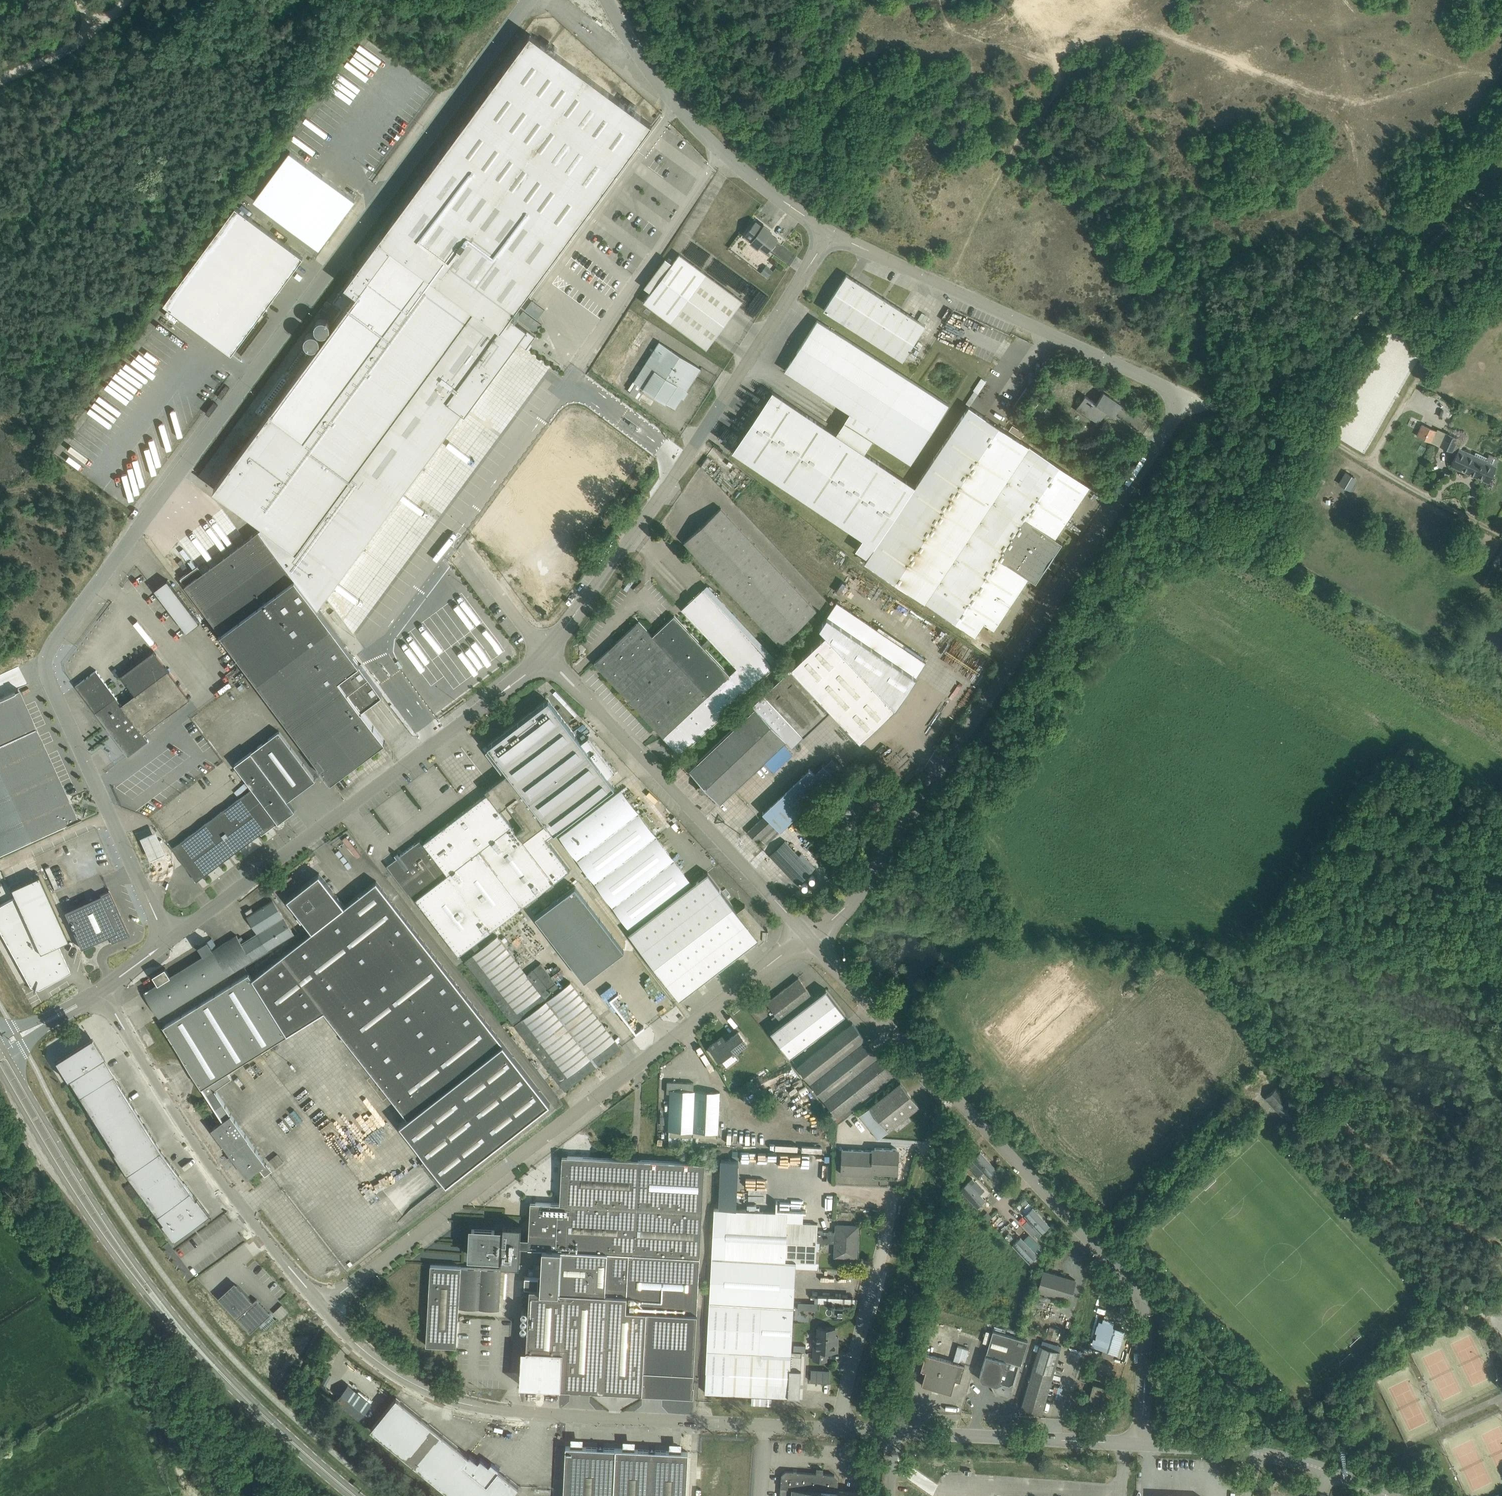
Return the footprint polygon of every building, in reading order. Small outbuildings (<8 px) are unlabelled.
[(263,524),(265,525),(259,530),(318,608),(339,579),(516,340),(527,348),(536,335),(510,316),(652,123),(530,33),(334,300),(346,309),(214,488),(263,524)] [(304,256),(236,206),(164,302),(232,352),(304,256)] [(767,251),(777,239),(778,238),(770,232),(771,230),(764,225),(763,226),(756,221),(746,235),(752,240),(751,241),(758,247),(760,245),(767,251)] [(743,300),(680,253),(644,302),(707,348),(743,300)] [(773,270),(767,266),(762,272),(768,276),(773,270)] [(824,309),(903,360),(926,324),(847,274),(824,309)] [(524,311),(518,318),(536,331),(541,324),(524,311)] [(984,622),(994,629),(1029,577),(1036,582),(1062,543),(1055,538),(1090,486),(969,405),(915,486),(865,453),(874,439),(911,463),(949,404),(818,319),(785,370),(850,412),(836,433),(773,391),(733,451),(863,538),(856,549),(868,557),(865,561),(976,635),(984,622)] [(701,368),(660,341),(629,389),(631,390),(630,392),(639,398),(642,393),(663,406),(666,402),(676,408),(701,368)] [(131,349),(118,371),(141,385),(154,363),(131,349)] [(1424,353),(1417,365),(1421,367),(1427,355),(1424,353)] [(588,370),(576,390),(584,394),(596,375),(588,370)] [(979,392),(986,380),(981,377),(974,389),(979,392)] [(1099,422),(1107,410),(1114,415),(1121,404),(1104,392),(1097,402),(1085,395),(1076,409),(1082,413),(1083,411),(1099,422)] [(550,469),(498,544),(518,558),(569,484),(576,489),(593,464),(610,475),(615,467),(600,457),(603,452),(588,441),(592,434),(566,416),(536,459),(550,469)] [(1421,426),(1417,435),(1432,442),(1432,441),(1437,430),(1423,423),(1421,426)] [(1024,433),(1013,425),(1009,430),(1021,438),(1024,433)] [(1045,435),(1048,429),(1041,425),(1038,430),(1039,431),(1037,435),(1043,438),(1045,435)] [(1453,450),(1453,451),(1456,444),(1459,438),(1446,432),(1441,445),(1440,446),(1452,451),(1453,450)] [(1460,448),(1458,453),(1457,452),(1451,465),(1475,476),(1489,482),(1497,466),(1496,466),(1499,458),(1490,454),(1488,457),(1476,451),(1475,455),(1460,448)] [(1356,477),(1345,471),(1340,482),(1351,487),(1356,477)] [(684,542),(780,644),(817,609),(721,507),(684,542)] [(331,781),(385,740),(386,740),(374,724),(362,709),(383,693),(318,608),(259,530),(185,585),(331,781)] [(519,570),(552,592),(568,567),(535,546),(519,570)] [(448,689),(508,647),(494,626),(489,629),(484,623),(487,621),(449,567),(424,583),(445,613),(425,627),(444,653),(449,649),(453,655),(434,669),(448,689)] [(167,579),(155,589),(188,631),(200,622),(167,579)] [(642,580),(633,588),(637,592),(645,584),(642,580)] [(594,662),(664,736),(680,754),(776,665),(704,588),(682,608),(737,667),(730,674),(675,615),(653,635),(639,621),(594,662)] [(399,623),(406,633),(419,624),(412,614),(399,623)] [(826,634),(761,696),(800,738),(830,709),(860,741),(896,707),(926,662),(870,625),(861,638),(827,616),(820,627),(826,634)] [(164,737),(200,711),(193,701),(176,713),(174,710),(190,698),(154,650),(121,674),(136,694),(122,704),(96,670),(76,685),(129,756),(149,740),(144,733),(154,724),(164,737)] [(216,739),(265,703),(247,679),(199,715),(216,739)] [(78,818),(78,817),(77,817),(19,688),(18,688),(19,690),(0,699),(0,853),(78,818)] [(753,703),(756,706),(689,769),(702,782),(700,784),(700,790),(704,791),(706,791),(708,789),(721,802),(736,788),(764,760),(774,771),(793,753),(783,743),(787,739),(792,745),(800,738),(760,696),(753,703)] [(511,775),(504,780),(488,793),(424,842),(422,839),(387,865),(416,903),(418,901),(459,954),(570,869),(546,837),(547,836),(554,831),(554,832),(607,792),(615,786),(608,777),(616,771),(589,736),(582,742),(549,699),(488,746),(490,748),(486,751),(503,773),(507,771),(511,775)] [(173,848),(197,880),(261,832),(262,834),(279,821),(279,822),(284,818),(295,809),(288,800),(316,779),(279,731),(235,764),(253,788),(173,848)] [(561,836),(596,882),(656,836),(638,813),(639,813),(621,790),(620,790),(561,836)] [(852,824),(866,811),(850,794),(833,811),(845,824),(852,824)] [(774,837),(781,830),(766,815),(748,831),(757,840),(760,837),(766,844),(774,837)] [(156,835),(161,849),(169,847),(164,832),(156,835)] [(596,882),(632,929),(692,884),(656,836),(596,882)] [(770,854),(798,884),(818,866),(803,850),(799,855),(785,840),(770,854)] [(629,933),(680,999),(757,940),(759,942),(766,936),(768,936),(768,928),(767,928),(746,904),(737,910),(708,872),(629,933)] [(253,978),(249,972),(164,1025),(202,1087),(223,1120),(213,1127),(233,1153),(230,1156),(233,1160),(236,1158),(249,1176),(259,1168),(265,1175),(272,1169),(267,1163),(266,1164),(249,1139),(250,1139),(215,1088),(231,1077),(227,1071),(325,1010),(409,1117),(400,1124),(426,1158),(421,1162),(439,1185),(445,1181),(446,1183),(550,1102),(377,880),(345,905),(319,873),(287,898),(313,931),(253,978)] [(0,905),(0,931),(7,943),(9,942),(32,984),(39,986),(60,974),(61,977),(70,971),(58,944),(68,939),(39,875),(11,888),(15,897),(0,905)] [(575,886),(536,916),(585,979),(624,949),(575,886)] [(109,936),(112,943),(119,939),(125,937),(124,935),(126,930),(128,929),(110,890),(64,911),(81,948),(109,936)] [(258,932),(249,938),(259,955),(268,950),(269,949),(294,933),(273,899),(273,900),(254,911),(252,907),(246,911),(248,915),(258,932)] [(145,991),(160,1016),(161,1016),(229,974),(259,955),(249,938),(242,942),(237,934),(217,946),(212,938),(199,946),(204,955),(171,976),(166,967),(154,975),(159,983),(145,991)] [(621,1047),(571,981),(561,988),(541,963),(527,974),(498,935),(465,960),(565,1090),(621,1047)] [(767,1002),(782,1022),(771,1031),(790,1056),(846,1014),(826,988),(814,997),(799,977),(767,1002)] [(853,1022),(798,1066),(837,1116),(892,1072),(853,1022)] [(722,1061),(747,1042),(739,1031),(726,1041),(722,1036),(710,1046),(722,1061)] [(67,1079),(68,1078),(128,1173),(164,1222),(163,1223),(175,1240),(211,1213),(198,1197),(197,1198),(162,1150),(103,1057),(104,1056),(92,1036),(55,1060),(67,1079)] [(670,1093),(669,1130),(718,1132),(720,1091),(694,1090),(694,1082),(667,1081),(667,1092),(670,1093)] [(879,1138),(888,1131),(920,1106),(901,1082),(860,1114),(870,1127),(879,1138)] [(1304,1113),(1278,1085),(1265,1097),(1291,1125),(1304,1113)] [(841,1161),(899,1163),(899,1150),(897,1148),(875,1147),(873,1149),(873,1150),(842,1149),(841,1161)] [(976,1163),(984,1172),(989,1177),(997,1169),(980,1151),(972,1159),(976,1163)] [(693,1382),(706,1163),(568,1156),(562,1161),(560,1203),(536,1202),(530,1207),(529,1238),(521,1238),(522,1225),(504,1224),(503,1230),(472,1229),(471,1256),(502,1257),(502,1263),(520,1264),(520,1247),(543,1248),(541,1288),(538,1288),(539,1277),(525,1276),(524,1287),(530,1288),(527,1349),(522,1348),(520,1384),(560,1387),(694,1394),(694,1382),(693,1382)] [(735,1161),(734,1170),(743,1170),(744,1161),(735,1161)] [(898,1176),(899,1163),(841,1161),(841,1173),(843,1173),(872,1174),(872,1175),(873,1177),(896,1178),(898,1176)] [(972,1185),(976,1181),(973,1177),(968,1181),(960,1190),(977,1208),(986,1200),(983,1196),(972,1185)] [(1025,1198),(1021,1202),(1026,1207),(1030,1203),(1025,1198)] [(1038,1230),(1034,1233),(1038,1236),(1038,1237),(1042,1234),(1043,1233),(1051,1226),(1033,1207),(1025,1214),(1038,1230)] [(817,1241),(817,1230),(818,1223),(787,1222),(788,1212),(714,1208),(712,1257),(796,1261),(816,1262),(817,1241)] [(984,1215),(988,1220),(992,1216),(988,1211),(984,1215)] [(817,1230),(817,1241),(836,1242),(835,1255),(856,1256),(858,1225),(837,1225),(836,1231),(817,1230)] [(1004,1236),(1009,1241),(1013,1237),(1008,1232),(1004,1236)] [(1042,1251),(1039,1248),(1035,1251),(1024,1239),(1021,1236),(1012,1244),(1012,1245),(1030,1263),(1038,1254),(1042,1251)] [(710,1302),(705,1392),(790,1396),(791,1365),(802,1366),(802,1351),(792,1351),(793,1333),(796,1261),(712,1257),(710,1302)] [(457,1346),(458,1321),(459,1307),(499,1309),(501,1269),(461,1267),(431,1264),(426,1345),(457,1346)] [(1043,1270),(1038,1289),(1070,1299),(1076,1279),(1043,1270)] [(254,1301),(238,1284),(221,1299),(237,1316),(250,1331),(271,1312),(257,1297),(254,1301)] [(274,1312),(277,1315),(281,1319),(289,1311),(282,1304),(274,1312)] [(941,1334),(951,1336),(953,1327),(943,1324),(941,1334)] [(1124,1328),(1110,1324),(1103,1348),(1117,1352),(1124,1328)] [(817,1341),(815,1340),(814,1359),(827,1360),(827,1351),(838,1351),(838,1342),(835,1341),(836,1327),(818,1326),(817,1341)] [(1049,1326),(1047,1336),(1056,1338),(1058,1328),(1049,1326)] [(1011,1335),(993,1330),(980,1376),(982,1380),(990,1382),(994,1391),(1011,1335)] [(1011,1335),(994,1391),(996,1394),(1008,1397),(1012,1395),(1028,1340),(1011,1335)] [(1040,1344),(1034,1367),(1022,1406),(1042,1412),(1060,1350),(1040,1344)] [(960,1380),(965,1364),(970,1348),(958,1345),(953,1361),(926,1353),(921,1369),(926,1370),(922,1384),(951,1392),(955,1379),(960,1380)] [(1080,1363),(1083,1352),(1070,1348),(1067,1359),(1080,1363)] [(1109,1365),(1099,1362),(1097,1371),(1106,1373),(1109,1365)] [(828,1382),(829,1370),(811,1369),(810,1381),(828,1382)] [(1107,1387),(1093,1383),(1085,1410),(1099,1415),(1107,1387)] [(336,1400),(359,1419),(372,1403),(348,1384),(336,1400)] [(495,1464),(494,1465),(490,1462),(489,1464),(481,1457),(478,1460),(470,1454),(469,1455),(397,1396),(371,1428),(454,1495),(510,1495),(519,1485),(499,1469),(500,1468),(495,1464)] [(620,1448),(632,1448),(632,1440),(621,1439),(620,1448)] [(563,1495),(686,1495),(688,1451),(566,1446),(563,1495)] [(780,1495),(867,1495),(868,1493),(837,1491),(838,1478),(835,1474),(823,1473),(823,1468),(817,1468),(816,1473),(786,1470),(782,1474),(780,1495)]
